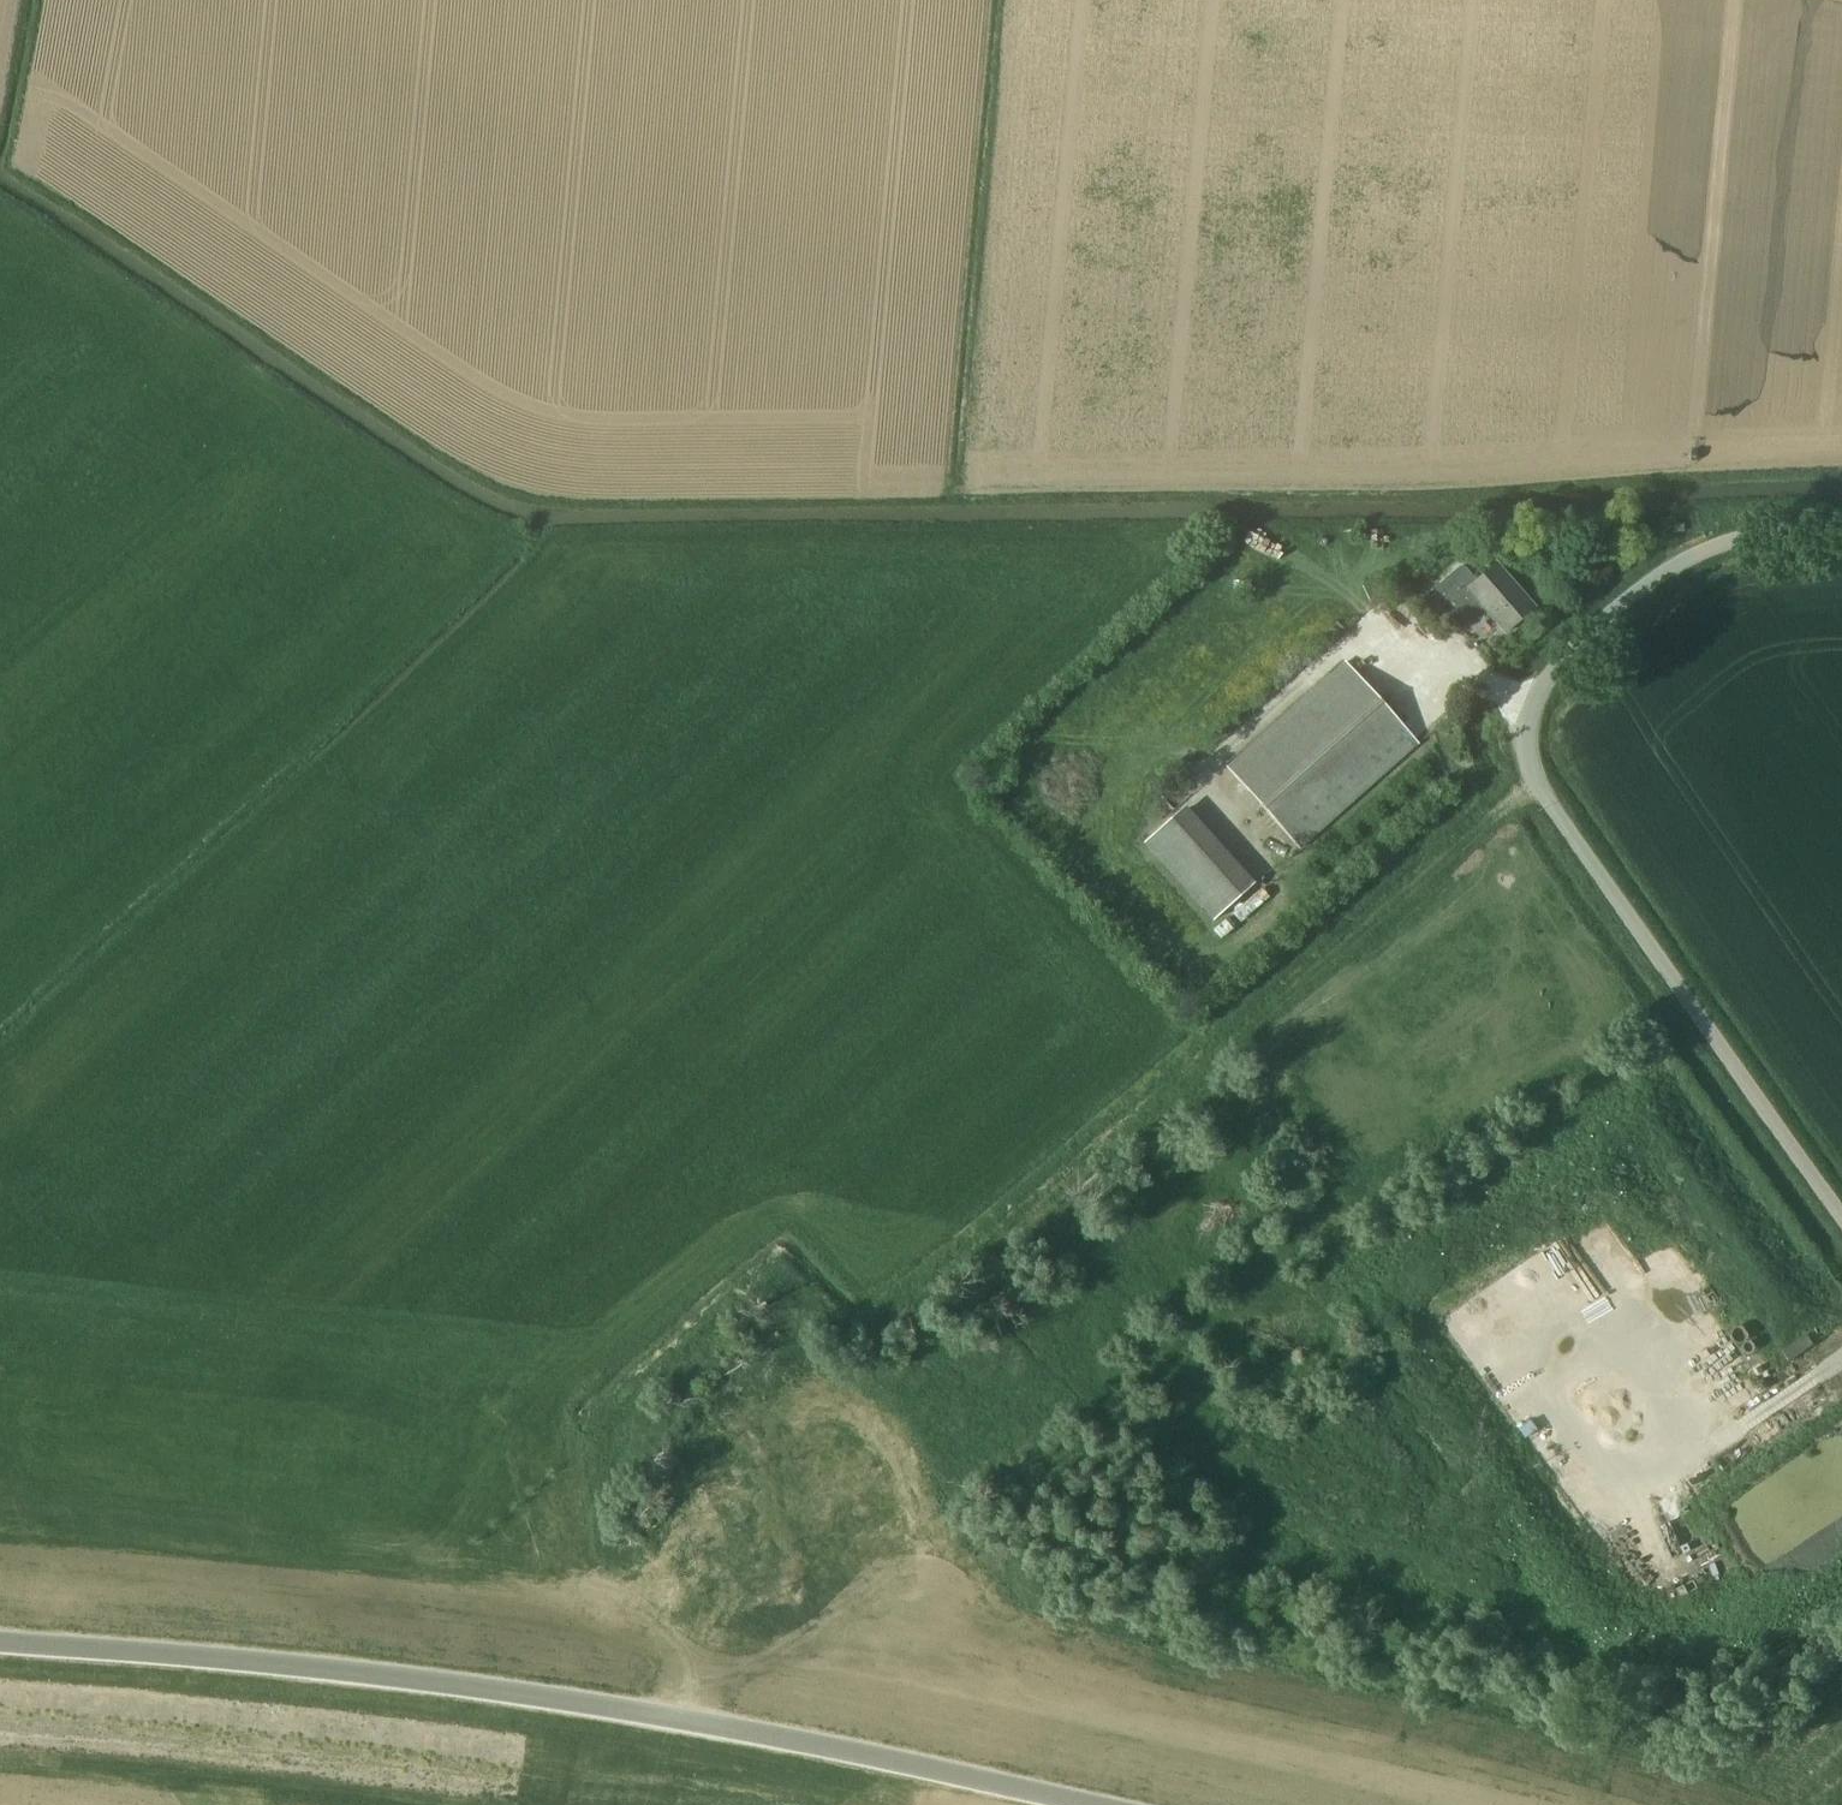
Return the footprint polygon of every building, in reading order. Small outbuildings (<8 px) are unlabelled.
[(1466,616),(1479,604),(1505,634),(1535,608),(1496,564),(1476,581),(1466,570),(1458,569),(1419,604),(1439,628),(1458,613),(1460,616),(1466,616)] [(1226,767),(1301,852),(1420,744),(1345,661),(1226,767)] [(1201,920),(1245,887),(1181,803),(1137,837),(1201,920)] [(1804,1333),(1780,1349),(1788,1361),(1813,1346),(1804,1333)]
